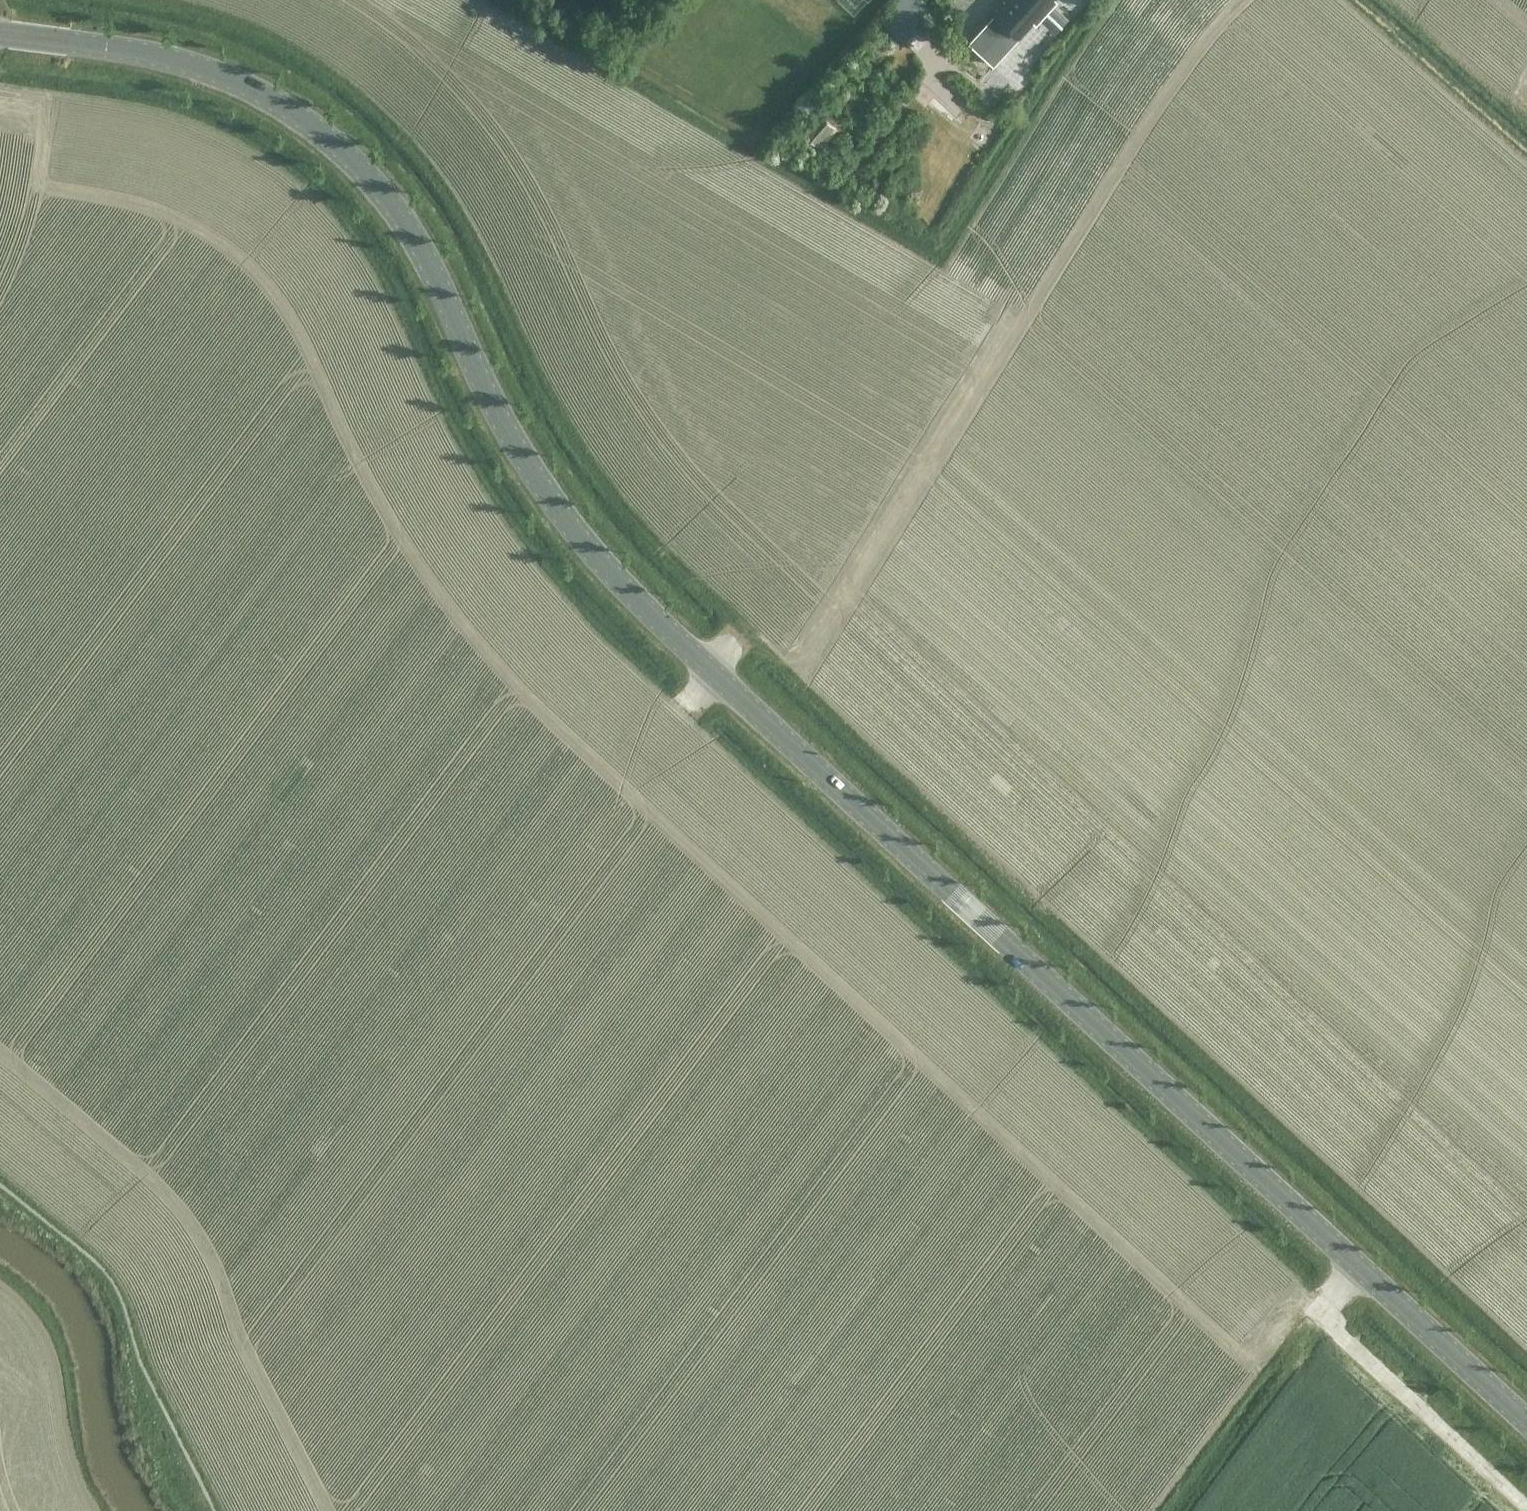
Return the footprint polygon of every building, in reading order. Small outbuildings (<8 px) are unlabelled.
[(929,5),(924,0),(907,0),(899,9),(902,12),(888,25),(904,42),(918,28),(912,22),(929,5)] [(986,19),(1011,42),(1033,18),(1036,20),(1054,0),(998,0),(992,6),(995,9),(986,19)] [(965,59),(980,84),(999,72),(984,48),(965,59)] [(820,146),(837,126),(818,110),(801,130),(820,146)]
